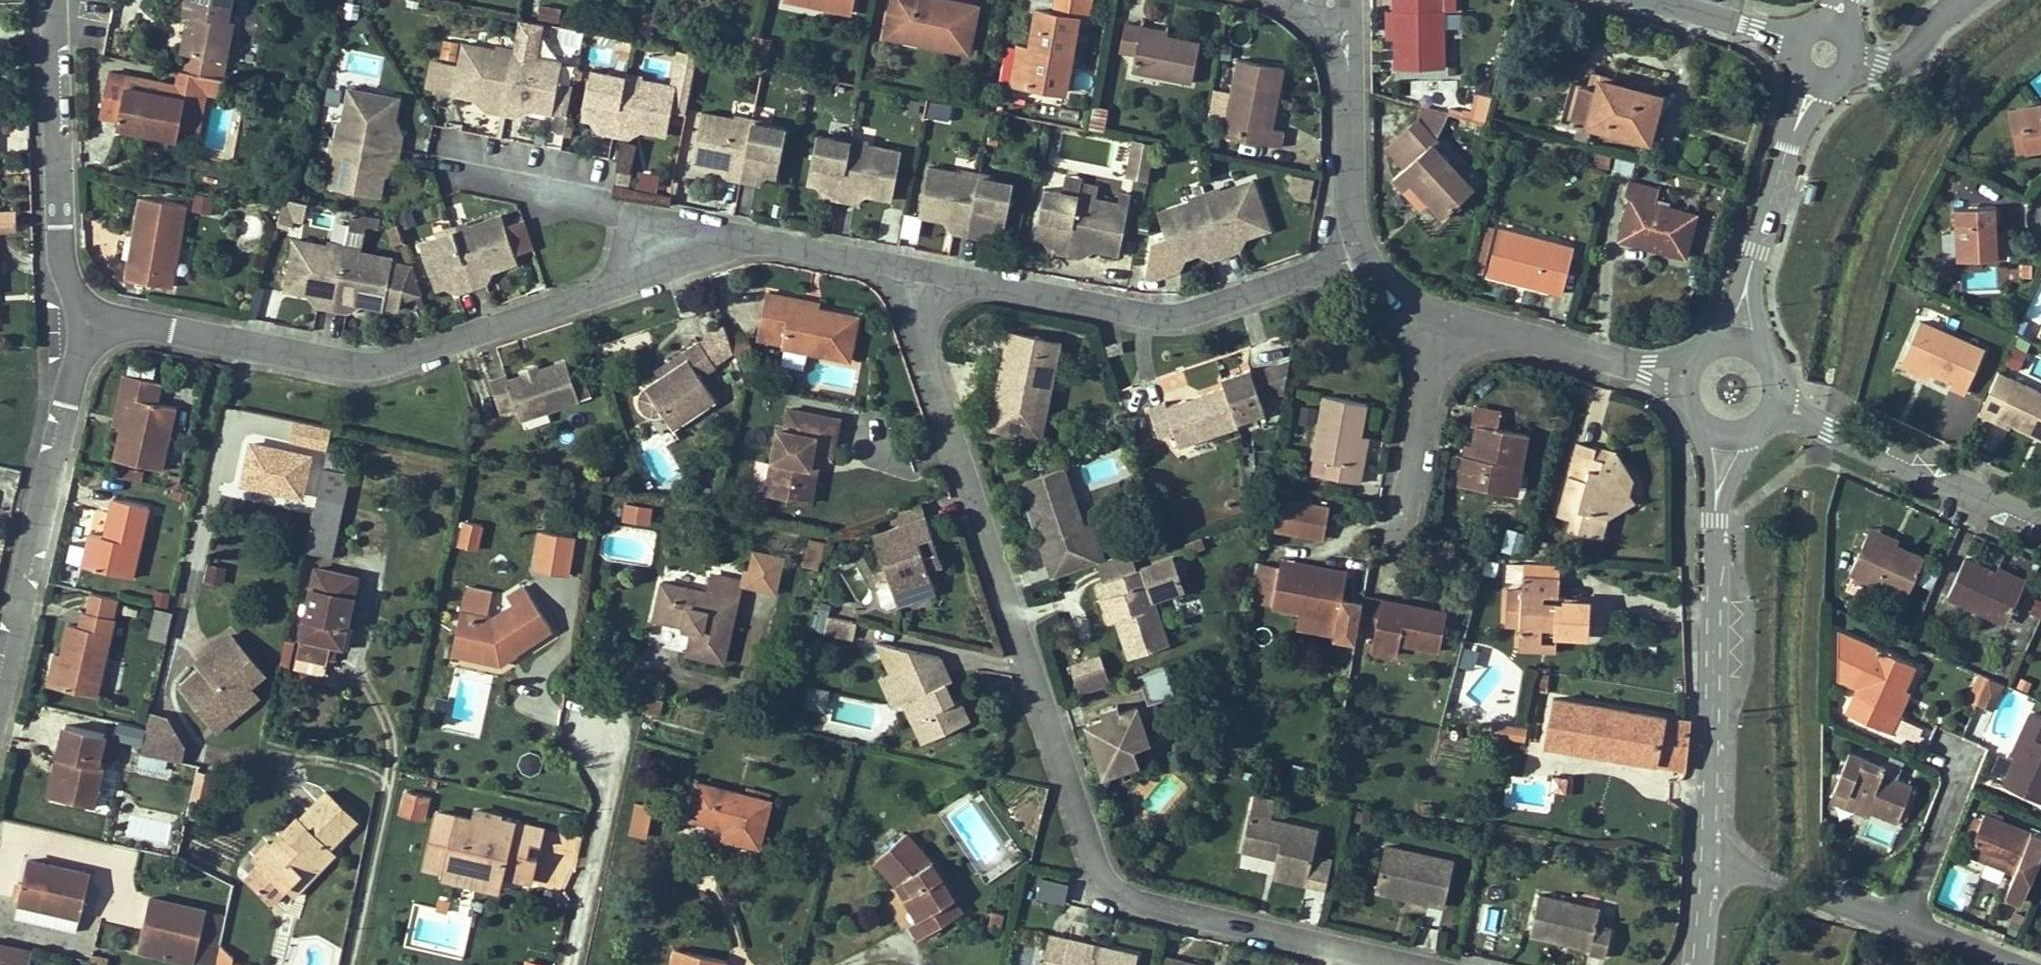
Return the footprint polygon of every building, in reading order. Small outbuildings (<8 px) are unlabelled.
[(234,21),(229,20),(233,0),(185,0),(183,13),(188,15),(198,17),(190,54),(226,60),(234,21)] [(357,2),(350,0),(348,0),(344,11),(354,14),(357,2)] [(855,0),(791,0),(852,12),(855,0)] [(978,5),(951,0),(932,0),(930,5),(924,4),(925,0),(892,0),(888,21),(903,23),(900,38),(938,46),(939,42),(970,48),(978,5)] [(1078,19),(1087,20),(1090,0),(1057,0),(1055,13),(1037,10),(1030,48),(1030,50),(1032,51),(1026,85),(1064,93),(1078,19)] [(1441,11),(1455,11),(1455,0),(1395,0),(1395,10),(1396,39),(1396,69),(1441,68),(1441,11)] [(560,21),(562,10),(540,5),(538,17),(560,21)] [(1396,39),(1395,10),(1386,11),(1386,39),(1396,39)] [(267,30),(269,21),(264,14),(255,11),(248,16),(246,25),(250,32),(259,34),(267,30)] [(652,28),(655,14),(642,11),(640,26),(652,28)] [(190,54),(198,17),(188,15),(181,52),(190,54)] [(534,28),(535,23),(520,20),(519,25),(534,28)] [(900,38),(903,23),(888,21),(886,35),(900,38)] [(544,22),(539,41),(576,51),(581,33),(544,22)] [(1192,82),(1200,43),(1165,36),(1140,31),(1141,27),(1125,23),(1119,51),(1135,54),(1131,71),(1192,82)] [(649,42),(652,28),(640,26),(637,39),(649,42)] [(1165,36),(1166,31),(1141,27),(1140,31),(1165,36)] [(1868,33),(1860,30),(1852,48),(1860,51),(1868,33)] [(630,51),(632,42),(620,39),(618,48),(630,51)] [(455,60),(459,43),(444,40),(440,57),(455,60)] [(970,48),(939,42),(938,46),(969,52),(970,48)] [(501,113),(513,53),(463,43),(459,65),(454,94),(488,100),(486,110),(501,113)] [(1026,85),(1032,51),(1030,50),(1030,48),(1018,46),(1011,82),(1026,85)] [(629,59),(630,51),(620,49),(618,57),(629,59)] [(685,114),(697,54),(678,50),(672,86),(625,76),(613,135),(629,138),(631,128),(666,135),(671,111),(685,114)] [(222,78),(226,60),(190,54),(181,52),(177,70),(190,72),(222,78)] [(552,113),(562,63),(513,53),(501,113),(516,116),(518,106),(552,113)] [(708,71),(710,57),(699,55),(696,69),(708,71)] [(750,57),(749,63),(766,67),(767,60),(750,57)] [(1276,106),(1283,68),(1238,59),(1231,95),(1227,116),(1223,136),(1281,147),(1284,130),(1267,127),(1271,105),(1276,106)] [(454,94),(459,65),(437,60),(431,89),(454,94)] [(187,87),(190,72),(177,70),(174,85),(176,85),(187,87)] [(613,135),(625,76),(591,70),(582,118),(601,122),(599,132),(613,135)] [(177,139),(185,98),(126,86),(128,76),(108,72),(101,110),(119,114),(118,120),(116,126),(143,132),(144,127),(152,129),(151,133),(177,139)] [(225,95),(228,79),(222,78),(190,72),(187,87),(205,91),(225,95)] [(991,83),(993,75),(984,73),(982,82),(991,83)] [(187,87),(176,85),(174,85),(128,76),(126,86),(185,98),(187,87)] [(1630,87),(1600,79),(1599,83),(1628,91),(1630,87)] [(823,93),(825,82),(813,80),(811,91),(823,93)] [(1649,140),(1661,95),(1630,87),(1628,91),(1599,83),(1591,81),(1589,85),(1571,80),(1560,120),(1588,128),(1589,124),(1649,140)] [(1415,99),(1450,99),(1450,83),(1415,83),(1415,99)] [(196,142),(205,91),(187,87),(185,98),(177,139),(196,142)] [(392,133),(399,98),(349,89),(339,138),(399,150),(402,135),(392,133)] [(1227,116),(1231,95),(1216,91),(1211,113),(1227,116)] [(1488,112),(1491,98),(1474,94),(1471,108),(1488,112)] [(944,112),(945,103),(932,100),(930,109),(944,112)] [(2021,130),(2025,150),(2040,147),(2040,104),(2008,110),(2012,132),(2021,130)] [(1272,128),(1276,106),(1271,105),(1267,127),(1272,128)] [(1104,131),(1108,109),(1094,106),(1090,128),(1104,131)] [(1436,140),(1449,114),(1421,106),(1418,119),(1436,140)] [(1485,123),(1488,112),(1471,108),(1471,111),(1463,109),(1462,112),(1449,108),(1448,113),(1485,123)] [(118,120),(119,114),(101,110),(99,116),(118,120)] [(741,180),(752,122),(701,112),(692,161),(728,168),(726,177),(741,180)] [(1473,189),(1433,145),(1437,140),(1436,140),(1418,119),(1386,148),(1405,168),(1394,178),(1405,191),(1412,184),(1443,217),(1473,189)] [(777,178),(786,129),(752,122),(741,180),(755,183),(757,174),(777,178)] [(570,137),(572,126),(565,124),(563,136),(570,137)] [(997,145),(1000,132),(991,130),(988,143),(997,145)] [(1586,142),(1588,133),(1576,130),(1574,139),(1586,142)] [(839,200),(851,141),(816,135),(807,183),(826,187),(824,197),(839,200)] [(380,197),(386,163),(396,165),(399,150),(339,138),(329,187),(380,197)] [(892,200),(901,151),(851,141),(839,200),(854,203),(856,193),(892,200)] [(1148,180),(1154,148),(1134,144),(1128,176),(1148,180)] [(1607,169),(1610,156),(1595,152),(1593,165),(1607,169)] [(1312,166),(1314,157),(1302,155),(1300,164),(1312,166)] [(1632,176),(1635,163),(1616,158),(1613,172),(1632,176)] [(968,235),(979,177),(928,167),(919,215),(955,222),(953,232),(968,235)] [(634,187),(657,189),(658,171),(636,169),(634,187)] [(627,186),(630,172),(619,170),(616,184),(627,186)] [(1973,190),(1978,180),(1964,174),(1959,184),(1973,190)] [(1081,184),(1082,179),(1065,175),(1062,192),(1078,196),(1079,196),(1081,184)] [(1308,199),(1313,180),(1293,176),(1290,188),(1297,197),(1308,199)] [(1003,232),(1013,183),(979,177),(968,235),(982,238),(984,228),(1003,232)] [(1271,230),(1254,180),(1205,196),(1225,255),(1240,250),(1236,241),(1271,230)] [(1685,257),(1696,215),(1655,204),(1659,190),(1628,181),(1625,194),(1630,199),(1621,235),(1654,243),(1652,248),(1685,257)] [(1095,199),(1097,186),(1081,184),(1079,196),(1095,199)] [(1067,254),(1078,196),(1062,192),(1044,189),(1034,237),(1054,241),(1052,251),(1067,254)] [(1119,254),(1131,195),(1120,192),(1118,203),(1095,199),(1079,196),(1078,196),(1067,254),(1082,257),(1084,247),(1119,254)] [(211,213),(214,198),(196,194),(192,209),(211,213)] [(1225,255),(1205,196),(1158,213),(1166,236),(1151,241),(1145,276),(1154,278),(1178,270),(1175,261),(1208,251),(1211,260),(1225,255)] [(171,287),(186,204),(141,197),(134,236),(139,237),(134,260),(129,259),(126,279),(171,287)] [(304,220),(308,203),(285,197),(277,221),(290,225),(293,217),(304,220)] [(1954,208),(1957,260),(1998,258),(1997,232),(1996,206),(1954,208)] [(16,211),(0,211),(0,231),(17,231),(16,211)] [(520,224),(516,211),(503,215),(507,228),(520,224)] [(395,285),(399,263),(392,262),(393,258),(360,252),(365,225),(367,216),(351,213),(344,249),(332,309),(347,312),(349,302),(383,308),(384,306),(399,309),(401,301),(403,287),(395,285)] [(518,262),(502,215),(453,231),(472,288),(486,283),(483,274),(518,262)] [(378,227),(380,219),(367,216),(365,225),(378,227)] [(403,240),(398,226),(390,228),(395,243),(403,240)] [(1482,269),(1492,230),(1486,228),(1476,268),(1482,269)] [(1562,293),(1571,261),(1554,257),(1557,243),(1499,228),(1487,274),(1562,293)] [(472,288),(453,231),(420,242),(435,289),(454,283),(457,293),(472,288)] [(1997,232),(1998,258),(2006,258),(2004,231),(1997,232)] [(1654,243),(1621,235),(1620,239),(1652,248),(1654,243)] [(134,260),(139,237),(134,236),(129,259),(134,260)] [(332,309),(344,249),(294,239),(285,290),(319,296),(317,306),(332,309)] [(1571,261),(1574,248),(1557,243),(1554,257),(1571,261)] [(422,294),(412,266),(399,263),(395,285),(403,287),(401,301),(422,294)] [(2021,278),(2032,278),(2032,264),(2021,264),(2021,278)] [(2040,320),(2040,318),(2040,278),(2024,312),(2040,320)] [(849,360),(858,317),(819,309),(792,303),(793,297),(766,292),(758,334),(783,339),(782,344),(782,346),(849,360)] [(819,309),(820,303),(793,297),(792,303),(819,309)] [(1984,350),(1920,321),(1903,360),(1930,372),(1952,382),(1950,386),(1965,393),(1984,350)] [(2016,332),(2028,336),(2031,328),(2020,323),(2016,332)] [(1669,332),(1669,324),(1645,326),(1645,335),(1664,333),(1669,332)] [(734,353),(724,325),(712,332),(728,357),(734,353)] [(728,357),(712,332),(699,341),(714,364),(728,357)] [(1040,437),(1056,359),(1041,356),(1044,339),(1010,332),(1002,374),(1005,375),(1003,386),(999,385),(991,427),(1040,437)] [(782,344),(783,339),(758,334),(757,339),(782,344)] [(751,352),(747,338),(732,344),(737,358),(751,352)] [(1056,359),(1059,342),(1044,339),(1041,356),(1056,359)] [(716,400),(700,377),(716,367),(714,364),(699,341),(682,352),(688,359),(660,377),(646,387),(643,390),(640,394),(639,398),(641,408),(646,414),(651,415),(656,416),(664,414),(674,429),(716,400)] [(1123,352),(1121,342),(1106,346),(1109,356),(1123,352)] [(660,377),(688,359),(682,352),(654,370),(660,377)] [(1284,391),(1290,359),(1266,368),(1275,394),(1284,391)] [(1930,372),(1903,360),(1901,364),(1928,376),(1930,372)] [(579,400),(571,376),(566,361),(539,370),(523,375),(508,380),(507,375),(490,380),(500,411),(516,406),(520,419),(579,400)] [(523,375),(539,370),(537,363),(521,368),(523,375)] [(1237,378),(1251,373),(1250,368),(1236,373),(1237,378)] [(1275,394),(1266,368),(1251,373),(1260,399),(1275,394)] [(591,396),(583,372),(571,376),(579,400),(591,396)] [(1260,399),(1251,373),(1237,378),(1236,373),(1222,378),(1225,387),(1236,421),(1265,411),(1260,399)] [(163,469),(177,407),(156,403),(160,382),(124,374),(118,395),(126,397),(120,426),(113,459),(163,469)] [(2014,379),(1994,422),(2009,429),(2011,424),(2040,438),(2040,392),(2014,379)] [(1238,426),(1236,421),(1225,387),(1196,396),(1197,399),(1187,402),(1186,400),(1167,406),(1165,402),(1149,407),(1158,435),(1173,430),(1179,446),(1238,426)] [(120,426),(126,397),(118,395),(112,424),(120,426)] [(1355,465),(1361,435),(1367,403),(1324,395),(1313,458),(1330,461),(1327,477),(1358,483),(1362,466),(1355,465)] [(1521,466),(1527,433),(1498,428),(1501,412),(1474,407),(1471,424),(1479,426),(1474,448),(1473,456),(1465,455),(1460,484),(1501,491),(1506,464),(1521,466)] [(823,457),(827,438),(836,439),(840,419),(788,409),(784,429),(777,428),(765,493),(788,497),(790,485),(806,488),(813,455),(820,456),(823,457)] [(327,447),(332,427),(296,420),(291,442),(327,450),(327,447)] [(1363,467),(1369,437),(1361,435),(1355,465),(1362,466),(1363,467)] [(832,459),(836,439),(827,438),(823,457),(832,459)] [(1628,492),(1617,475),(1626,470),(1616,452),(1604,460),(1593,457),(1596,447),(1578,442),(1559,514),(1575,519),(1572,529),(1601,537),(1607,516),(1624,506),(1628,492)] [(301,496),(310,456),(251,444),(243,483),(301,496)] [(348,472),(350,464),(332,461),(335,449),(327,447),(327,450),(323,467),(348,472)] [(1473,456),(1474,448),(1466,447),(1465,455),(1473,456)] [(1604,460),(1616,452),(1596,447),(1593,457),(1604,460)] [(1061,468),(1057,454),(1045,458),(1050,472),(1061,468)] [(812,502),(820,456),(813,455),(806,488),(790,485),(788,497),(812,502)] [(1327,477),(1330,461),(1313,458),(1310,474),(1327,477)] [(143,481),(144,471),(115,464),(113,475),(143,481)] [(1516,494),(1521,466),(1506,464),(1501,491),(1516,494)] [(335,534),(348,472),(323,467),(305,551),(330,557),(332,550),(335,534)] [(1083,525),(1064,467),(1061,468),(1050,472),(1024,481),(1034,508),(1039,524),(1044,539),(1039,540),(1052,578),(1096,563),(1104,560),(1091,523),(1083,525)] [(609,484),(610,474),(590,471),(588,480),(609,484)] [(178,490),(182,476),(169,474),(166,487),(178,490)] [(132,577),(149,507),(113,498),(104,537),(89,533),(82,566),(132,577)] [(1324,537),(1330,508),(1280,499),(1275,529),(1324,537)] [(623,502),(622,523),(650,524),(651,504),(623,502)] [(926,517),(921,503),(895,511),(900,526),(926,517)] [(1039,524),(1034,508),(1028,511),(1033,526),(1039,524)] [(935,591),(928,569),(923,556),(919,557),(917,553),(922,551),(918,541),(933,536),(926,517),(900,526),(874,534),(886,568),(889,579),(890,581),(897,604),(935,591)] [(476,550),(482,525),(465,521),(459,545),(476,550)] [(1870,528),(1868,533),(1896,545),(1898,540),(1870,528)] [(568,573),(574,536),(542,531),(535,568),(568,573)] [(1520,555),(1526,536),(1507,531),(1502,549),(1520,555)] [(1875,584),(1907,598),(1924,558),(1896,545),(1868,533),(1850,572),(1875,584)] [(823,549),(825,542),(810,538),(808,545),(823,549)] [(1204,548),(1201,538),(1186,542),(1189,553),(1204,548)] [(817,570),(823,549),(808,545),(802,565),(817,570)] [(775,592),(783,558),(754,551),(746,585),(775,592)] [(941,565),(937,551),(923,556),(928,569),(941,565)] [(1136,570),(1130,551),(1104,560),(1096,563),(1102,581),(1136,570)] [(1168,644),(1153,599),(1183,589),(1172,557),(1136,570),(1102,581),(1097,583),(1102,599),(1109,596),(1117,620),(1130,658),(1168,644)] [(1947,596),(2007,623),(2024,586),(1996,573),(1964,559),(1947,596)] [(1330,569),(1281,560),(1280,565),(1329,574),(1330,569)] [(1272,606),(1279,566),(1261,563),(1253,602),(1272,606)] [(222,583),(225,568),(208,564),(205,579),(222,583)] [(1560,578),(1560,566),(1507,564),(1506,580),(1522,581),(1523,576),(1560,578)] [(1355,641),(1362,602),(1342,599),(1348,572),(1330,569),(1329,574),(1280,565),(1279,566),(1272,606),(1272,607),(1301,613),(1338,620),(1336,634),(1335,637),(1355,641)] [(889,579),(886,568),(877,571),(881,582),(889,579)] [(1996,573),(2024,586),(2026,581),(1998,568),(1996,573)] [(347,617),(356,577),(316,569),(294,668),(324,675),(328,659),(331,643),(335,644),(334,645),(336,646),(345,648),(350,626),(346,625),(339,623),(341,616),(347,617)] [(1918,579),(1930,584),(1934,575),(1922,570),(1918,579)] [(1875,584),(1850,572),(1843,587),(1868,599),(1875,584)] [(724,662),(742,583),(710,575),(706,592),(662,582),(654,619),(685,626),(693,628),(692,633),(687,653),(724,662)] [(1587,637),(1589,601),(1565,599),(1565,603),(1543,602),(1544,595),(1559,596),(1560,578),(1523,576),(1522,581),(1522,591),(1521,601),(1506,600),(1505,624),(1520,625),(1519,641),(1541,643),(1542,626),(1556,627),(1555,635),(1587,637)] [(897,604),(890,581),(879,585),(876,590),(881,605),(887,608),(897,604)] [(515,655),(552,629),(524,586),(508,596),(513,605),(492,619),(486,617),(492,593),(466,587),(456,632),(470,635),(468,645),(485,648),(482,661),(501,665),(503,652),(511,647),(515,655)] [(167,607),(170,593),(155,590),(153,604),(167,607)] [(1521,601),(1522,591),(1507,591),(1506,600),(1521,601)] [(111,617),(115,598),(90,593),(86,612),(111,617)] [(1565,599),(1565,596),(1559,596),(1544,595),(1543,602),(1565,603),(1565,599)] [(1117,620),(1109,596),(1102,599),(1109,623),(1117,620)] [(1439,651),(1447,612),(1405,604),(1404,612),(1381,608),(1382,600),(1365,596),(1359,628),(1375,631),(1371,649),(1397,655),(1400,643),(1439,651)] [(823,614),(826,601),(819,599),(815,613),(823,614)] [(2036,599),(2030,613),(2040,618),(2040,617),(2040,601),(2036,599)] [(1404,612),(1405,604),(1382,600),(1381,608),(1404,612)] [(833,617),(836,604),(826,601),(823,614),(829,616),(833,617)] [(853,621),(856,609),(836,604),(833,617),(853,621)] [(96,696),(114,618),(111,617),(86,612),(83,611),(79,626),(69,624),(61,656),(54,687),(96,696)] [(166,636),(171,615),(155,612),(150,632),(166,636)] [(825,632),(829,616),(823,614),(815,613),(812,629),(825,632)] [(1336,634),(1338,620),(1301,613),(1298,626),(1336,634)] [(853,639),(857,622),(853,621),(833,617),(829,616),(825,632),(853,639)] [(482,661),(485,648),(468,645),(470,635),(456,632),(451,654),(482,661)] [(1914,693),(1924,670),(1839,632),(1837,671),(1861,681),(1858,687),(1848,710),(1888,727),(1894,712),(1905,689),(1909,691),(1914,693)] [(263,674),(230,635),(198,662),(203,668),(206,674),(202,677),(197,673),(182,686),(213,724),(236,705),(231,700),(248,685),(263,674)] [(283,639),(277,662),(288,665),(294,642),(283,639)] [(1556,651),(1557,643),(1541,643),(1519,641),(1519,649),(1556,651)] [(333,660),(336,646),(334,645),(335,644),(331,643),(328,659),(333,660)] [(953,701),(946,683),(951,681),(940,656),(877,643),(891,673),(904,702),(923,742),(969,721),(962,704),(956,707),(953,701)] [(515,655),(511,647),(503,652),(501,665),(515,655)] [(54,687),(61,656),(55,654),(48,685),(54,687)] [(1110,685),(1100,656),(1071,666),(1081,695),(1110,685)] [(1174,696),(1164,667),(1138,675),(1148,705),(1174,696)] [(206,674),(203,668),(197,673),(202,677),(206,674)] [(1861,681),(1837,671),(1837,678),(1858,687),(1861,681)] [(904,702),(891,673),(881,677),(894,707),(904,702)] [(1547,686),(1549,674),(1541,673),(1539,685),(1547,686)] [(1975,708),(1988,678),(1980,674),(1967,704),(1975,708)] [(1977,703),(1993,710),(2004,684),(1988,678),(1977,703)] [(218,730),(258,697),(248,685),(231,700),(236,705),(213,724),(218,730)] [(825,711),(829,691),(809,687),(805,706),(825,711)] [(1909,691),(1905,689),(1894,712),(1898,714),(1909,691)] [(962,704),(959,698),(953,701),(956,707),(962,704)] [(1686,769),(1691,722),(1553,698),(1545,744),(1686,769)] [(1121,713),(1118,704),(1100,710),(1103,719),(1121,713)] [(1138,763),(1132,746),(1148,741),(1137,707),(1121,713),(1103,719),(1087,724),(1104,774),(1138,763)] [(2030,713),(2021,733),(2026,735),(2016,757),(2003,785),(2040,803),(2040,718),(2030,713)] [(183,745),(166,718),(150,714),(140,754),(167,759),(179,762),(183,745)] [(1509,737),(1511,726),(1492,723),(1490,734),(1509,737)] [(94,806),(103,767),(97,765),(105,734),(65,725),(58,757),(64,758),(55,797),(94,806)] [(1525,740),(1527,729),(1511,726),(1509,737),(1525,740)] [(2026,735),(2021,733),(2011,755),(2016,757),(2026,735)] [(1826,747),(1825,756),(1834,757),(1834,748),(1826,747)] [(1867,810),(1898,822),(1905,803),(1912,786),(1883,774),(1886,766),(1849,752),(1835,788),(1870,802),(1867,810)] [(165,770),(167,759),(140,754),(138,764),(165,770)] [(1359,777),(1362,765),(1347,761),(1344,773),(1359,777)] [(192,799),(210,799),(209,771),(192,771),(192,799)] [(1356,789),(1359,777),(1344,773),(1340,786),(1356,789)] [(759,847),(771,801),(769,800),(745,794),(697,782),(688,818),(720,827),(721,822),(726,823),(725,828),(723,838),(759,847)] [(1870,802),(1835,788),(1830,800),(1866,815),(1868,810),(1867,810),(1870,802)] [(769,800),(770,795),(746,789),(745,794),(769,800)] [(1911,806),(1916,793),(1910,791),(1905,803),(1911,806)] [(422,819),(428,798),(406,792),(401,813),(422,819)] [(328,848),(355,820),(327,793),(300,820),(298,818),(272,845),(269,843),(254,858),(261,864),(247,878),(272,902),(286,888),(314,859),(310,855),(322,842),(328,848)] [(1271,819),(1274,802),(1253,797),(1249,815),(1271,819)] [(645,837),(652,806),(636,803),(630,833),(645,837)] [(1985,815),(2001,821),(2003,816),(1987,809),(1985,815)] [(500,819),(501,816),(475,810),(472,822),(487,826),(485,835),(495,838),(500,819)] [(1368,823),(1370,814),(1358,811),(1356,821),(1368,823)] [(529,875),(533,857),(528,856),(531,844),(535,845),(539,829),(500,819),(495,838),(485,835),(487,826),(472,822),(437,812),(425,866),(445,870),(475,877),(474,884),(498,890),(502,875),(527,881),(529,875)] [(2040,853),(2040,837),(2001,821),(1985,815),(1984,814),(1968,854),(2006,869),(2009,863),(2017,866),(2015,872),(2005,896),(2022,902),(2040,853)] [(1313,854),(1318,830),(1271,819),(1249,815),(1242,850),(1277,858),(1273,876),(1326,889),(1333,858),(1313,854)] [(540,846),(544,830),(539,829),(535,845),(540,846)] [(954,899),(932,861),(906,833),(875,860),(897,884),(901,882),(909,896),(906,898),(918,919),(910,924),(919,939),(949,921),(940,907),(954,899)] [(334,853),(328,848),(322,842),(310,855),(314,859),(286,888),(293,896),(334,853)] [(1556,859),(1558,847),(1545,845),(1543,857),(1556,859)] [(1444,907),(1454,861),(1385,846),(1375,891),(1402,897),(1403,891),(1429,897),(1427,903),(1444,907)] [(1241,865),(1270,872),(1273,859),(1245,852),(1241,865)] [(534,876),(537,858),(533,857),(529,875),(534,876)] [(80,917),(90,874),(27,859),(22,884),(17,883),(13,898),(19,899),(18,902),(19,902),(79,917),(80,917)] [(2017,866),(2009,863),(2006,869),(2015,872),(2017,866)] [(475,877),(445,870),(443,877),(474,884),(475,877)] [(1038,897),(1065,902),(1069,884),(1042,878),(1038,897)] [(909,896),(901,882),(897,884),(906,898),(909,896)] [(1429,897),(1403,891),(1402,897),(1427,903),(1429,897)] [(1597,923),(1600,909),(1539,895),(1530,935),(1590,948),(1589,953),(1606,957),(1612,927),(1597,923)] [(206,911),(150,897),(138,950),(194,963),(195,962),(210,964),(215,964),(219,944),(200,940),(206,911)] [(481,911),(485,902),(477,899),(474,908),(481,911)] [(962,913),(954,899),(940,907),(949,921),(962,913)] [(447,912),(449,903),(439,901),(437,909),(447,912)] [(75,932),(79,917),(19,902),(15,918),(75,932)] [(219,944),(226,915),(206,911),(200,940),(219,944)] [(1000,929),(1003,914),(993,911),(989,926),(1000,929)] [(2013,919),(2007,931),(2016,935),(2021,923),(2013,919)] [(1069,938),(1051,934),(1044,964),(1063,964),(1069,938)] [(1137,954),(1111,948),(1110,954),(1086,948),(1087,942),(1069,938),(1063,964),(1135,964),(1137,954)] [(32,949),(0,941),(0,958),(29,964),(32,949)] [(1037,946),(1021,942),(1015,964),(1032,964),(1037,946)] [(1111,948),(1087,942),(1086,948),(1110,954),(1111,948)] [(232,963),(233,957),(219,944),(215,964),(240,964),(232,963)] [(727,961),(676,949),(671,964),(726,964),(727,961)] [(108,958),(92,955),(90,962),(105,964),(106,964),(108,958)]
